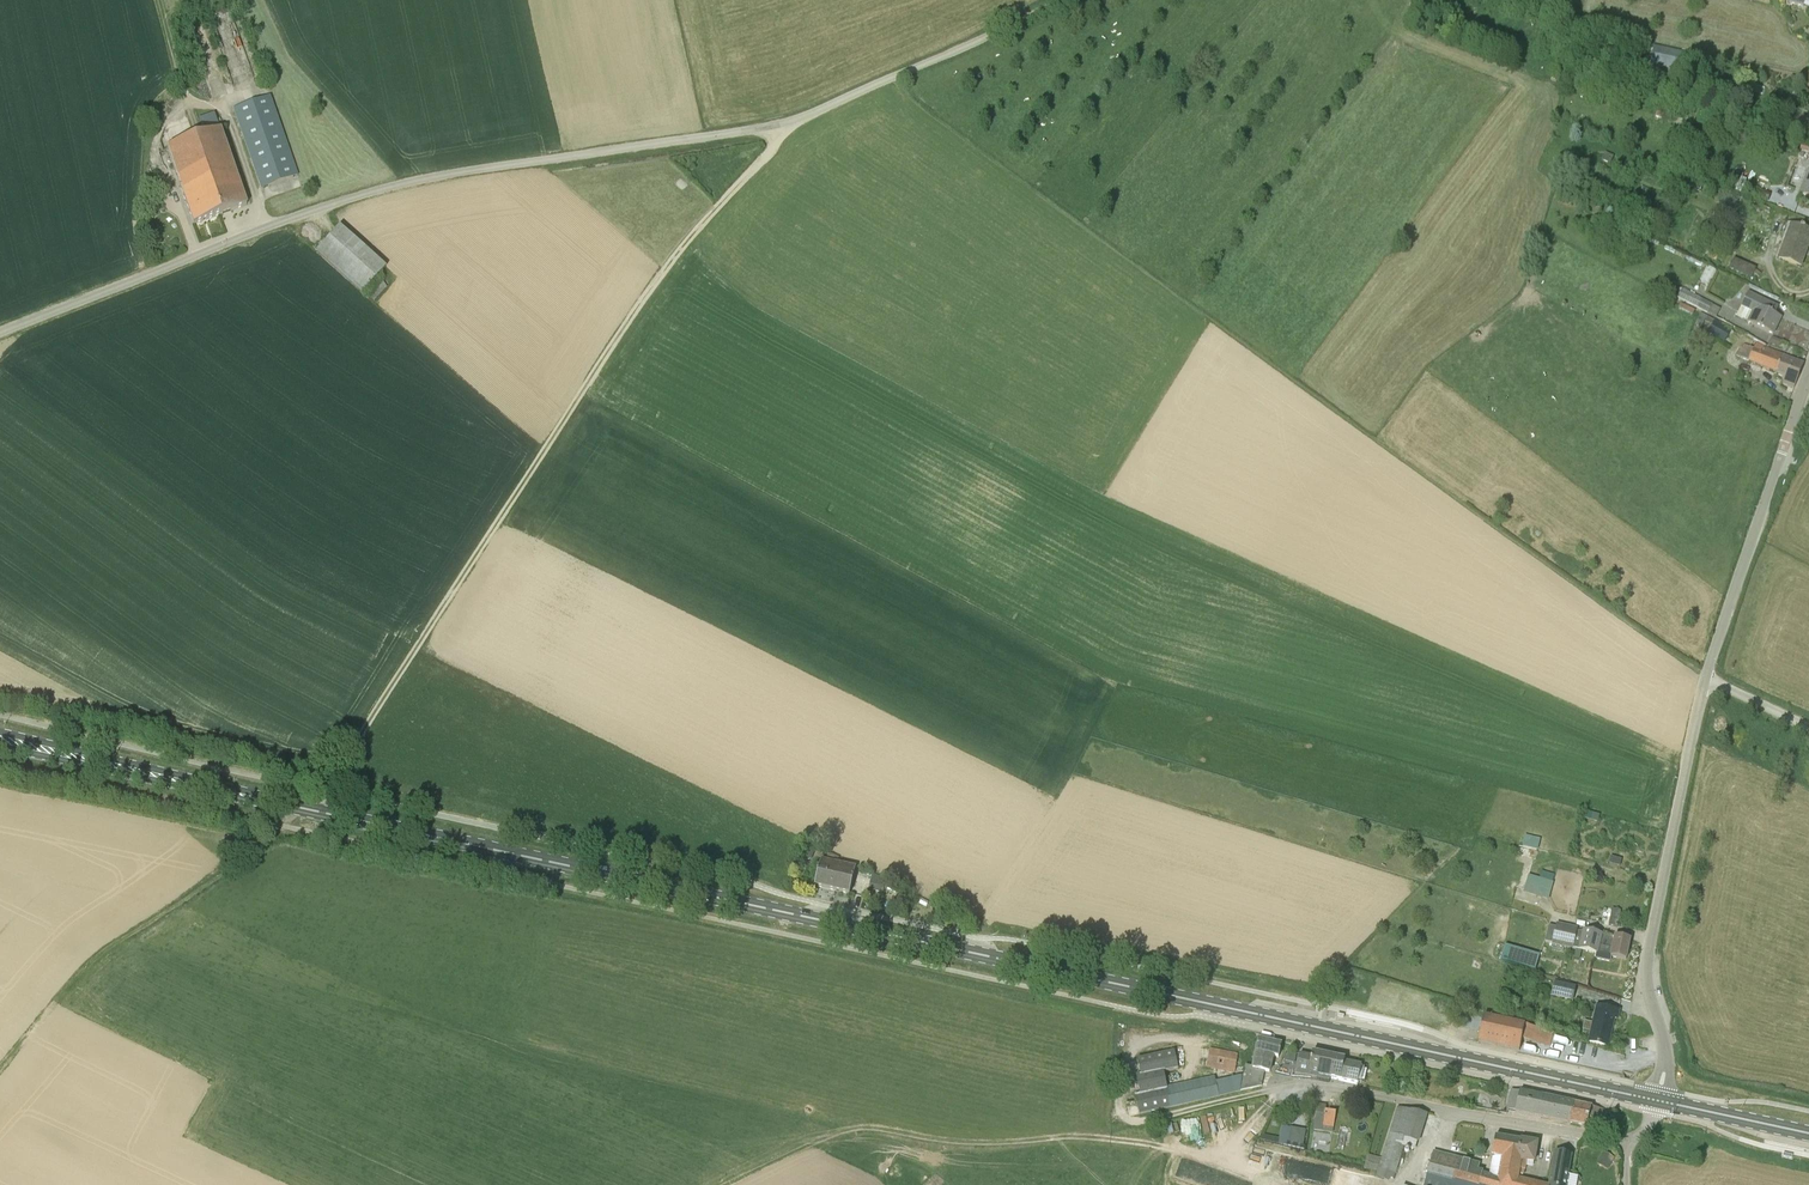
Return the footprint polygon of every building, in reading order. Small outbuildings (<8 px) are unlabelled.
[(1693,54),(1654,46),(1650,65),(1690,74),(1693,54)] [(262,188),(297,175),(269,95),(234,108),(262,188)] [(193,224),(246,205),(214,114),(198,120),(204,136),(167,149),(193,224)] [(1800,150),(1808,153),(1808,147),(1802,145),(1800,150)] [(1601,161),(1610,165),(1614,157),(1605,153),(1601,161)] [(1801,194),(1808,196),(1808,172),(1801,194)] [(1749,195),(1767,203),(1771,193),(1753,186),(1749,195)] [(1779,258),(1801,266),(1808,247),(1806,247),(1808,239),(1808,232),(1803,230),(1804,228),(1794,225),(1788,240),(1786,240),(1779,258)] [(340,228),(318,253),(365,295),(387,269),(340,228)] [(1712,252),(1709,258),(1716,261),(1719,255),(1712,252)] [(1732,259),(1729,267),(1751,277),(1755,269),(1732,259)] [(1699,281),(1709,286),(1717,270),(1707,265),(1699,281)] [(1712,305),(1682,289),(1678,298),(1707,313),(1712,305)] [(1774,315),(1779,307),(1750,292),(1743,306),(1738,316),(1750,321),(1774,333),(1782,319),(1774,315)] [(1695,310),(1681,303),(1678,308),(1693,316),(1695,310)] [(1715,320),(1701,313),(1695,325),(1701,328),(1705,321),(1712,325),(1708,332),(1725,342),(1732,329),(1715,320)] [(1777,348),(1779,349),(1782,342),(1780,341),(1773,338),(1770,344),(1777,348)] [(1774,371),(1781,354),(1756,343),(1754,349),(1744,344),(1742,348),(1739,347),(1735,355),(1774,371)] [(1794,388),(1804,364),(1781,354),(1774,371),(1786,377),(1784,383),(1794,388)] [(1541,838),(1525,834),(1522,845),(1538,849),(1541,838)] [(806,858),(812,860),(814,853),(808,851),(806,858)] [(1610,856),(1608,862),(1620,865),(1622,859),(1610,856)] [(850,894),(856,868),(821,859),(815,886),(850,894)] [(1529,874),(1524,891),(1549,898),(1556,876),(1542,871),(1540,877),(1529,874)] [(882,893),(885,880),(872,874),(868,890),(882,893)] [(1621,910),(1612,909),(1608,925),(1617,927),(1621,910)] [(1556,927),(1552,943),(1573,948),(1576,932),(1556,927)] [(1584,930),(1583,933),(1580,950),(1597,954),(1596,959),(1610,962),(1611,957),(1626,960),(1630,940),(1614,937),(1601,934),(1584,930)] [(1540,953),(1506,944),(1502,958),(1536,968),(1540,953)] [(1554,983),(1552,995),(1573,1000),(1575,988),(1554,983)] [(1592,1031),(1589,1042),(1607,1046),(1614,1018),(1616,1019),(1618,1010),(1598,1005),(1593,1024),(1585,1022),(1583,1030),(1592,1031)] [(1553,1032),(1505,1021),(1484,1016),(1478,1041),(1519,1051),(1522,1040),(1550,1046),(1553,1032)] [(1274,1056),(1278,1057),(1281,1045),(1259,1040),(1253,1068),(1245,1066),(1240,1091),(1262,1085),(1265,1071),(1271,1072),(1274,1056)] [(1235,1072),(1238,1054),(1210,1049),(1207,1067),(1235,1072)] [(1214,1077),(1167,1088),(1164,1072),(1178,1069),(1174,1051),(1137,1059),(1141,1075),(1136,1077),(1140,1093),(1135,1094),(1140,1115),(1218,1096),(1240,1092),(1237,1079),(1215,1083),(1214,1077)] [(1328,1078),(1332,1056),(1313,1052),(1312,1057),(1297,1054),(1296,1058),(1295,1058),(1287,1056),(1286,1056),(1276,1073),(1289,1076),(1292,1076),(1317,1079),(1329,1082),(1330,1078),(1328,1078)] [(1328,1078),(1330,1078),(1357,1084),(1361,1066),(1344,1062),(1345,1059),(1332,1056),(1328,1078)] [(1568,1124),(1573,1103),(1511,1090),(1507,1112),(1567,1124),(1568,1125),(1568,1124)] [(1586,1129),(1587,1126),(1603,1130),(1607,1111),(1573,1103),(1568,1124),(1586,1129)] [(1313,1129),(1332,1132),(1336,1113),(1325,1111),(1326,1106),(1317,1105),(1313,1129)] [(1428,1114),(1397,1107),(1389,1134),(1407,1139),(1417,1142),(1419,1143),(1428,1114)] [(1306,1131),(1282,1126),(1279,1142),(1279,1143),(1303,1149),(1306,1131)] [(1404,1148),(1407,1139),(1389,1134),(1375,1178),(1389,1182),(1391,1179),(1393,1180),(1404,1148)] [(1336,1149),(1343,1150),(1346,1136),(1339,1135),(1336,1149)] [(1482,1184),(1499,1184),(1501,1175),(1518,1178),(1518,1174),(1519,1170),(1516,1169),(1520,1141),(1495,1137),(1491,1157),(1502,1159),(1499,1179),(1498,1180),(1494,1178),(1490,1173),(1489,1177),(1485,1175),(1482,1184)] [(1417,1142),(1407,1139),(1404,1148),(1414,1151),(1417,1142)] [(1527,1161),(1534,1162),(1537,1144),(1520,1141),(1516,1169),(1519,1170),(1518,1174),(1523,1175),(1523,1170),(1525,1170),(1527,1161)] [(1596,1164),(1608,1170),(1615,1158),(1603,1151),(1596,1164)] [(1571,1155),(1555,1152),(1550,1184),(1566,1184),(1571,1155)] [(1455,1179),(1457,1171),(1448,1169),(1451,1157),(1433,1153),(1425,1184),(1477,1184),(1455,1179)] [(1485,1175),(1477,1173),(1475,1172),(1477,1165),(1460,1160),(1451,1157),(1448,1169),(1457,1171),(1455,1179),(1477,1184),(1482,1184),(1485,1175)] [(1518,1178),(1501,1175),(1499,1184),(1546,1184),(1522,1179),(1518,1178)]
